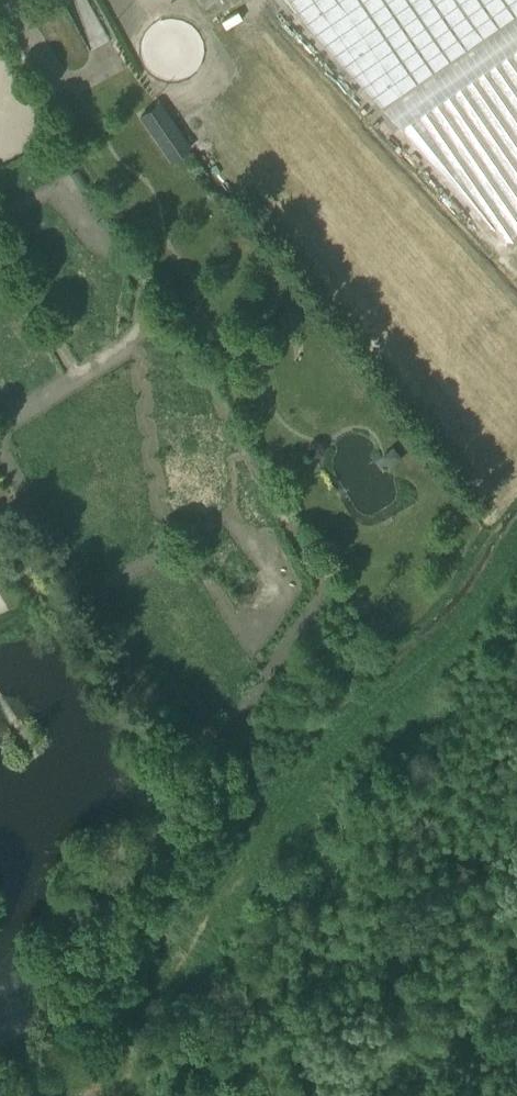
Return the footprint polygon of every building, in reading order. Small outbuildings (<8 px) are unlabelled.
[(295,12),(299,17),(504,243),(516,234),(516,0),(287,0),(295,12)] [(138,115),(171,163),(188,152),(154,104),(138,115)]
